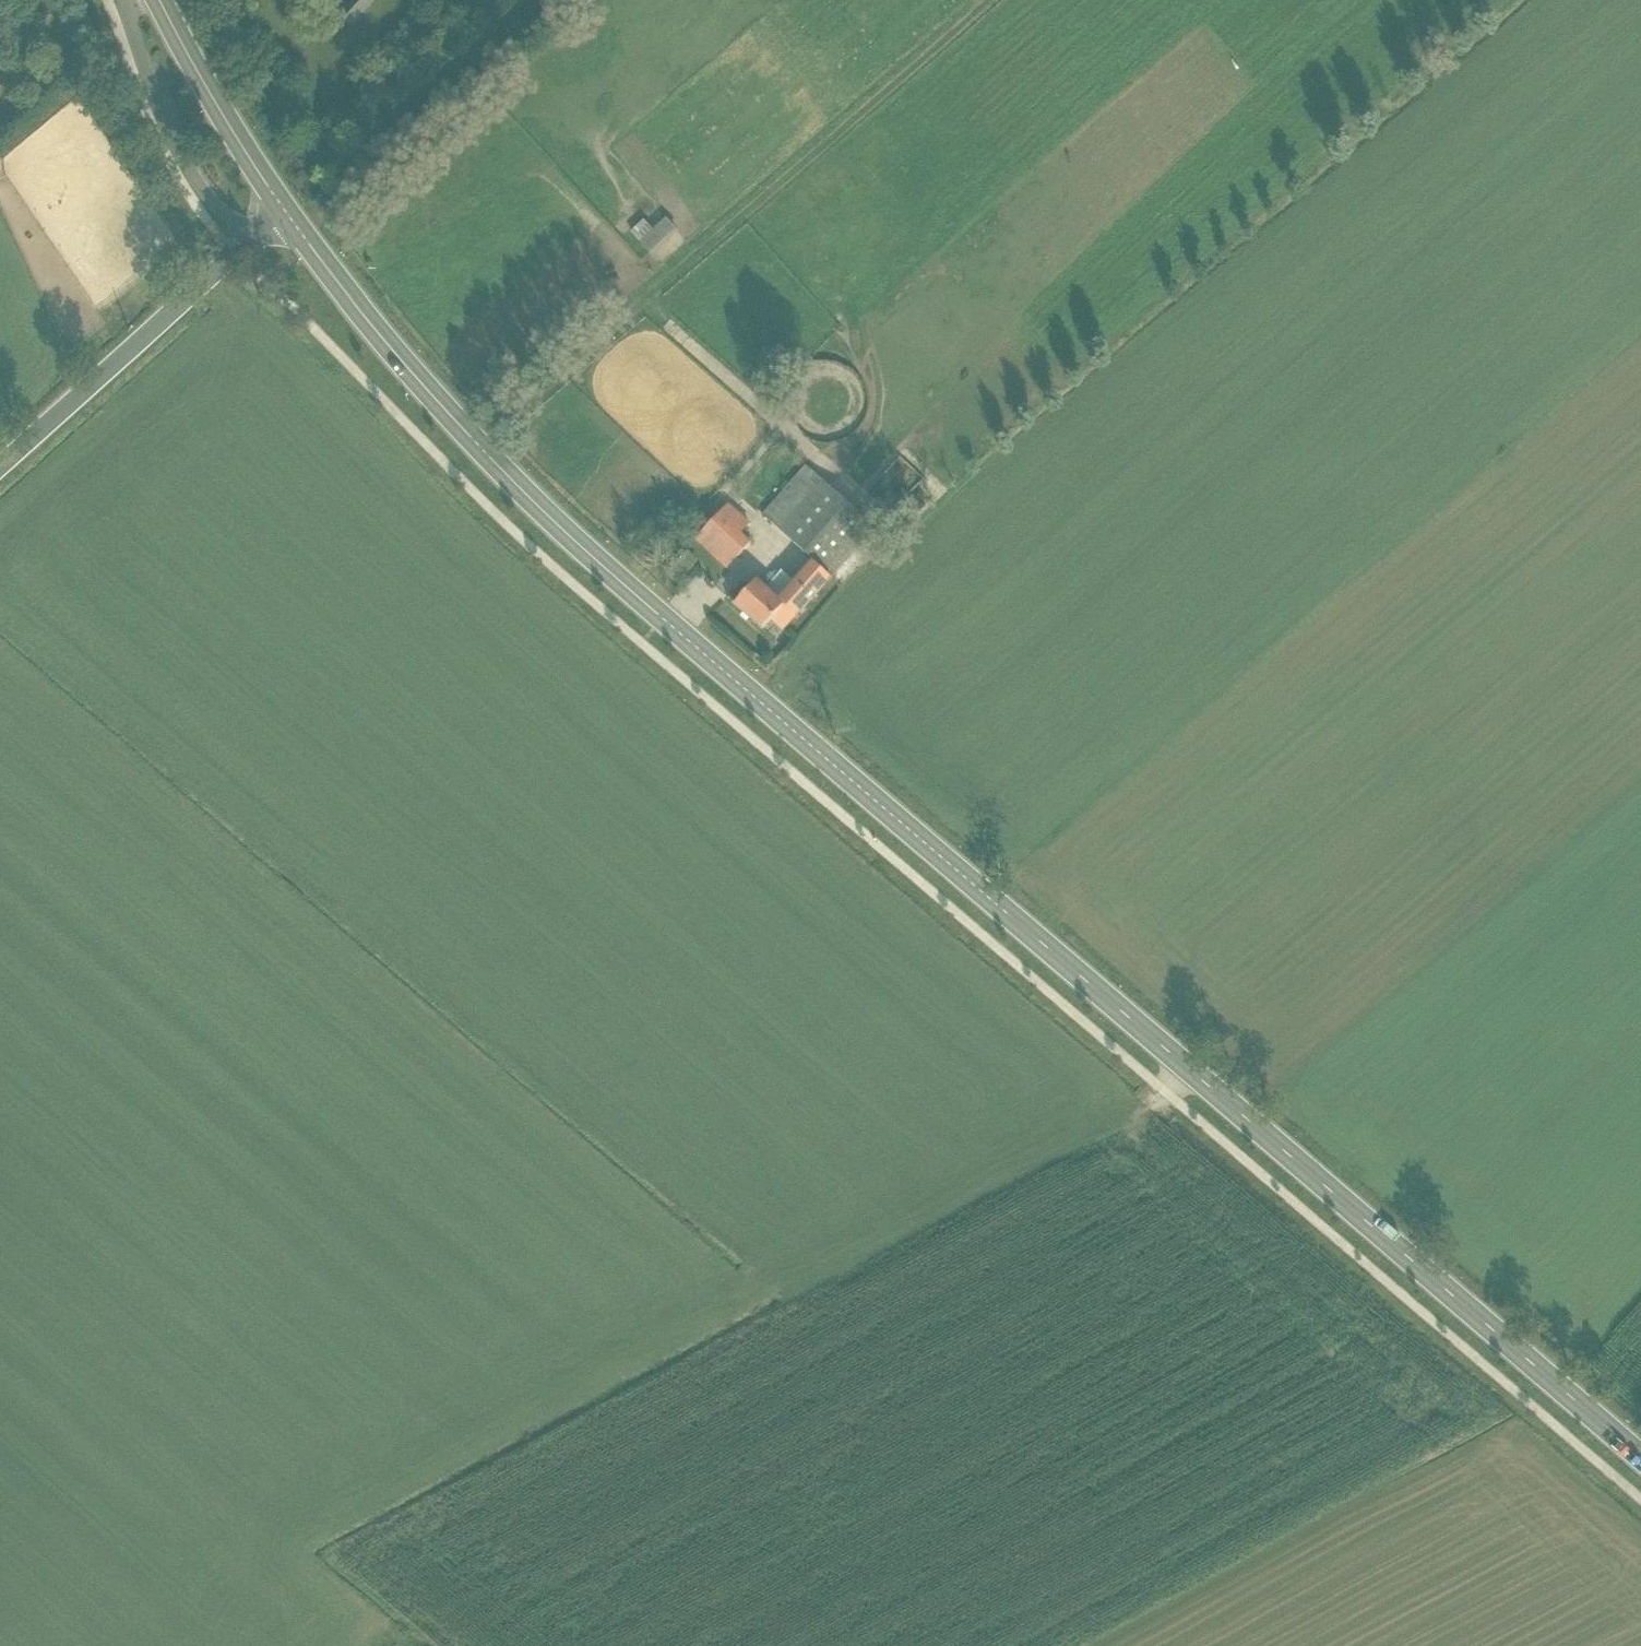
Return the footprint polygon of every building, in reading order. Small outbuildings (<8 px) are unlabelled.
[(372,4),(379,15),(401,2),(400,0),(378,0),(372,4)] [(688,218),(678,228),(667,217),(651,234),(683,264),(708,237),(688,218)] [(829,461),(789,512),(835,548),(875,498),(829,461)] [(720,540),(755,566),(771,543),(794,560),(810,538),(752,496),(720,540)] [(770,639),(791,615),(753,582),(732,606),(770,639)]
